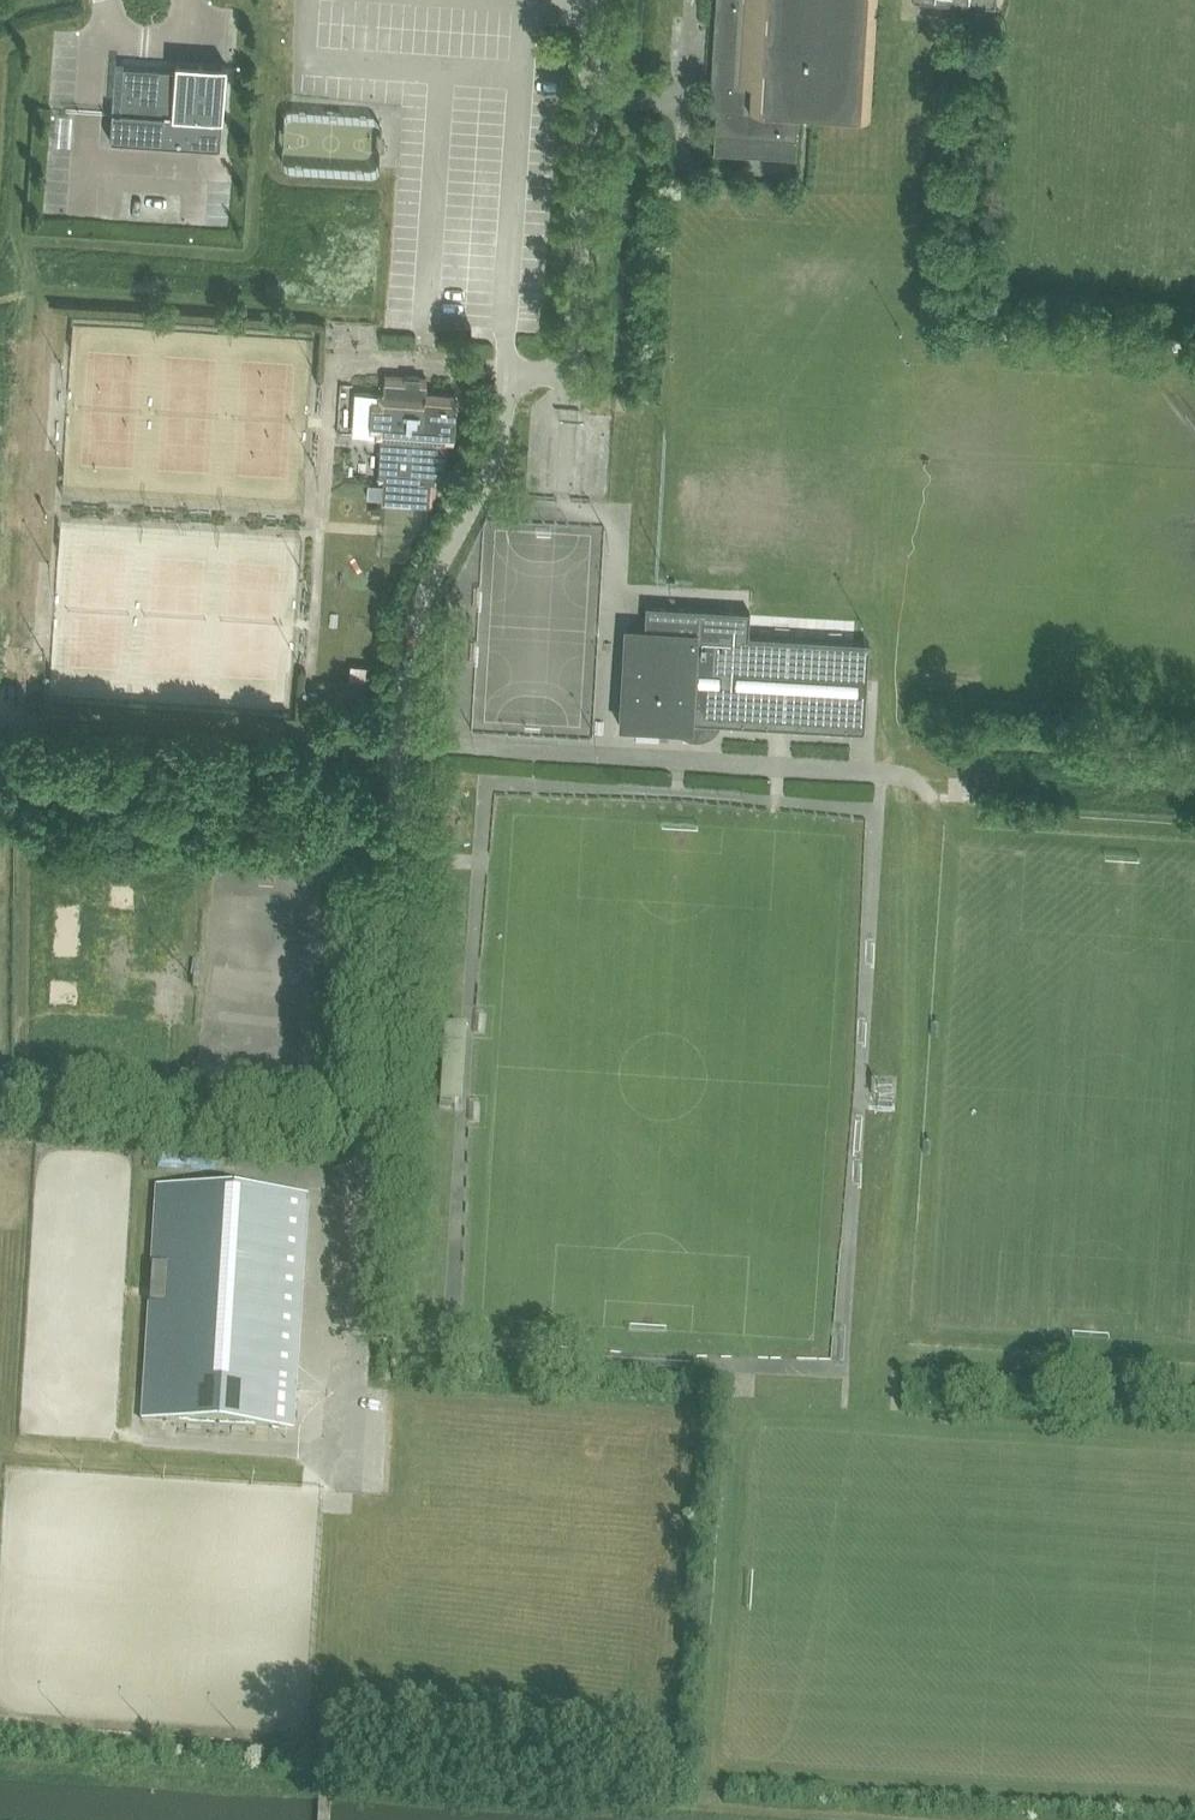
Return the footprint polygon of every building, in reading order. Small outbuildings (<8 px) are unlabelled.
[(715,151),(797,156),(799,108),(870,112),(876,0),(717,0),(712,95),(706,95),(705,113),(718,114),(715,151)] [(174,69),(123,66),(120,112),(113,112),(113,110),(112,110),(110,139),(220,147),(226,64),(175,61),(174,69)] [(372,400),(370,430),(375,430),(375,436),(381,436),(378,482),(383,482),(382,501),(434,504),(436,481),(443,482),(446,440),(452,441),(456,395),(425,392),(426,378),(384,375),(383,395),(378,394),(377,400),(372,400)] [(624,626),(618,726),(691,730),(691,721),(863,731),(869,641),(748,634),(750,610),(645,605),(644,627),(624,626)] [(141,1418),(292,1428),(306,1196),(156,1186),(141,1418)]
